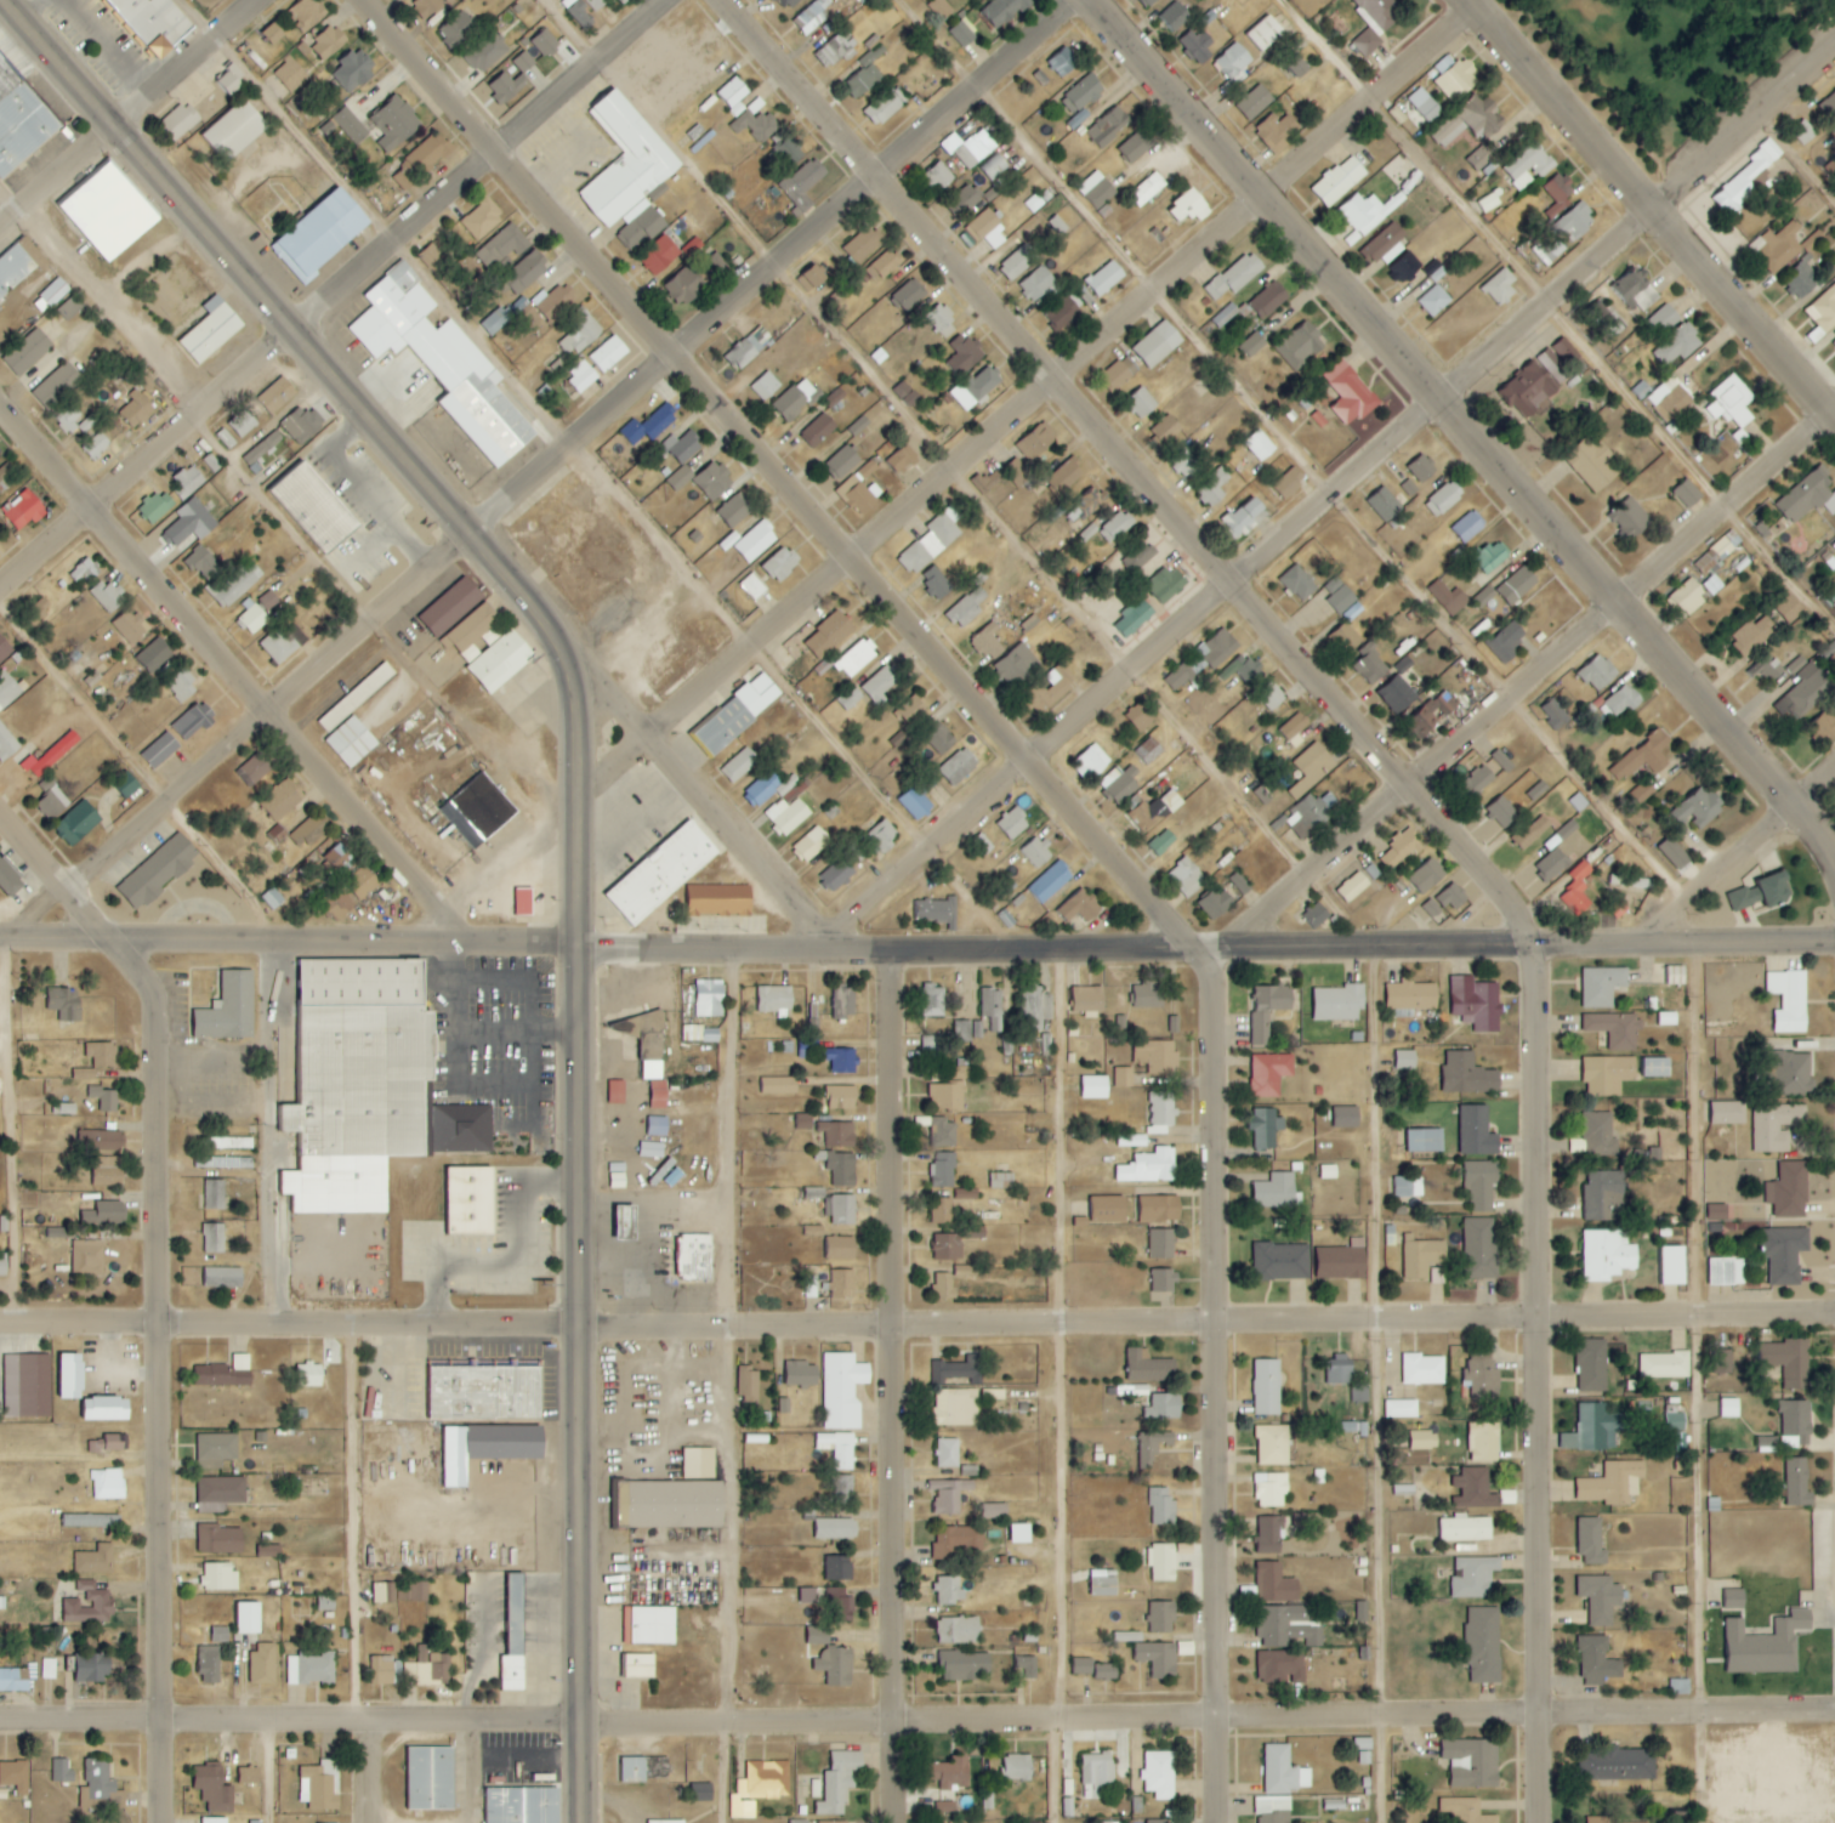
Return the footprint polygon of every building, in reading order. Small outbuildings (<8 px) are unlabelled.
[(155,59),(193,28),(170,0),(150,0),(147,2),(146,0),(106,0),(155,59)] [(306,33),(329,12),(317,0),(302,0),(287,13),(306,33)] [(410,7),(425,23),(444,6),(439,0),(418,0),(410,7)] [(581,0),(564,0),(560,4),(583,28),(596,16),(581,0)] [(608,1),(607,0),(584,0),(594,12),(608,1)] [(784,11),(799,0),(776,0),(784,11)] [(831,0),(817,0),(793,22),(807,37),(828,17),(823,12),(833,2),(831,0)] [(941,22),(954,11),(944,0),(934,0),(927,6),(941,22)] [(1023,0),(991,0),(981,5),(992,27),(1028,10),(1023,0)] [(1148,10),(1158,0),(1139,0),(1148,10)] [(1173,33),(1192,18),(1177,0),(1159,15),(1173,33)] [(1363,57),(1381,42),(1377,38),(1406,14),(1395,0),(1349,0),(1371,26),(1351,42),(1363,57)] [(446,38),(442,41),(452,52),(480,25),(464,8),(439,31),(446,38)] [(1285,31),(1269,14),(1245,36),(1261,53),(1285,31)] [(962,48),(978,33),(964,18),(948,33),(962,48)] [(285,35),(274,22),(262,33),(272,45),(285,35)] [(324,63),(349,44),(335,24),(309,44),(324,63)] [(553,24),(531,41),(543,58),(565,41),(553,24)] [(1179,44),(1198,67),(1208,59),(1202,53),(1214,43),(1200,26),(1179,44)] [(844,30),(814,54),(828,71),(858,46),(844,30)] [(478,74),(510,51),(497,31),(464,53),(478,74)] [(1254,56),(1233,41),(1215,67),(1232,79),(1227,85),(1232,88),(1254,56)] [(1283,61),(1299,78),(1321,58),(1305,41),(1283,61)] [(1046,64),(1061,80),(1081,62),(1066,45),(1046,64)] [(378,72),(361,46),(338,61),(342,67),(332,73),(346,93),(378,72)] [(863,67),(843,85),(856,101),(883,77),(871,63),(879,56),(873,49),(858,62),(863,67)] [(511,62),(522,74),(535,63),(525,51),(511,62)] [(62,129),(0,54),(0,181),(62,129)] [(272,73),(290,93),(309,76),(290,56),(272,73)] [(1481,78),(1462,57),(1434,83),(1453,104),(1481,78)] [(246,76),(232,64),(215,81),(229,94),(246,76)] [(521,74),(514,79),(507,70),(486,86),(501,106),(529,85),(521,74)] [(1073,116),(1105,90),(1092,73),(1059,99),(1073,116)] [(739,102),(750,92),(735,76),(715,95),(736,118),(745,109),(739,102)] [(1251,122),(1275,99),(1260,83),(1236,107),(1251,122)] [(588,111),(624,154),(578,194),(608,230),(621,218),(628,226),(616,236),(631,253),(667,222),(651,204),(669,189),(663,182),(682,165),(615,87),(588,111)] [(1419,131),(1442,110),(1421,87),(1407,99),(1416,108),(1406,117),(1419,131)] [(863,112),(878,128),(904,104),(889,88),(863,112)] [(1443,149),(1467,128),(1482,145),(1509,121),(1480,89),(1430,134),(1443,149)] [(1825,103),(1834,113),(1834,92),(1825,103)] [(385,136),(377,143),(388,155),(423,124),(397,95),(369,119),(385,136)] [(200,134),(222,164),(269,129),(247,99),(200,134)] [(1102,150),(1116,137),(1114,135),(1131,120),(1117,104),(1086,132),(1102,150)] [(173,142),(202,120),(194,109),(189,114),(182,105),(159,123),(173,142)] [(371,129),(342,106),(323,131),(329,135),(335,127),(359,144),(371,129)] [(1090,115),(1085,109),(1068,123),(1073,129),(1090,115)] [(781,128),(768,111),(756,120),(748,110),(729,125),(737,135),(747,127),(761,144),(781,128)] [(1289,114),(1281,121),(1273,113),(1254,131),(1276,153),(1302,129),(1289,114)] [(1805,146),(1819,134),(1805,118),(1791,131),(1805,146)] [(954,133),(939,144),(948,156),(953,152),(967,170),(997,149),(982,129),(962,144),(954,133)] [(1141,129),(1118,149),(1132,165),(1155,145),(1141,129)] [(405,158),(421,177),(451,152),(443,141),(439,144),(432,136),(405,158)] [(805,155),(789,137),(769,155),(778,166),(785,159),(792,166),(805,155)] [(1712,198),(1729,217),(1758,191),(1751,183),(1784,153),(1770,138),(1749,157),(1753,162),(1712,198)] [(1501,168),(1520,191),(1536,178),(1539,181),(1557,166),(1536,140),(1501,168)] [(1480,172),(1495,156),(1482,144),(1467,161),(1480,172)] [(990,183),(1009,166),(996,153),(978,170),(990,183)] [(1368,173),(1351,154),(1311,190),(1328,209),(1368,173)] [(828,171),(811,156),(780,189),(805,212),(813,203),(805,195),(828,171)] [(106,265),(159,218),(107,159),(55,205),(106,265)] [(955,179),(939,161),(921,177),(937,195),(955,179)] [(1118,191),(1098,170),(1077,189),(1097,211),(1118,191)] [(1131,194),(1142,207),(1167,184),(1156,171),(1131,194)] [(1569,202),(1565,198),(1576,188),(1560,171),(1542,189),(1555,203),(1545,213),(1551,220),(1569,202)] [(411,187),(400,172),(393,178),(404,192),(411,187)] [(944,204),(957,218),(980,198),(968,184),(944,204)] [(371,225),(340,187),(268,246),(300,284),(371,225)] [(1194,213),(1200,222),(1212,213),(1195,189),(1167,209),(1178,225),(1194,213)] [(1354,230),(1344,240),(1352,248),(1398,202),(1393,197),(1384,206),(1372,194),(1364,201),(1356,193),(1336,213),(1354,230)] [(505,216),(488,196),(459,222),(477,242),(505,216)] [(1598,223),(1582,202),(1553,223),(1568,244),(1598,223)] [(964,229),(977,243),(983,238),(994,251),(1010,236),(985,209),(964,229)] [(1771,240),(1754,256),(1773,276),(1802,249),(1791,237),(1801,228),(1793,219),(1771,240)] [(1399,242),(1407,235),(1393,221),(1364,248),(1383,269),(1405,248),(1399,242)] [(514,252),(518,257),(532,245),(512,222),(475,254),(491,272),(514,252)] [(885,241),(869,224),(843,249),(859,266),(885,241)] [(1800,245),(1807,253),(1826,239),(1819,230),(1800,245)] [(655,278),(682,253),(665,234),(638,259),(655,278)] [(45,261),(23,237),(0,256),(0,299),(45,261)] [(1565,248),(1558,241),(1545,254),(1552,261),(1565,248)] [(436,242),(419,254),(433,274),(450,262),(436,242)] [(1009,282),(1040,260),(1028,243),(997,265),(1009,282)] [(865,271),(878,284),(903,261),(890,248),(865,271)] [(1229,289),(1235,295),(1265,267),(1249,250),(1205,291),(1215,302),(1229,289)] [(1403,285),(1423,264),(1408,250),(1388,271),(1403,285)] [(517,298),(547,269),(531,252),(501,280),(517,298)] [(1099,299),(1126,275),(1112,259),(1085,283),(1099,299)] [(495,470),(537,434),(495,386),(503,379),(450,319),(436,331),(424,318),(437,306),(418,284),(421,280),(404,260),(362,296),(372,307),(348,328),(376,360),(389,348),(395,355),(406,345),(448,393),(437,403),(495,470)] [(809,294),(828,278),(815,264),(797,280),(809,294)] [(1018,284),(1032,303),(1046,294),(1048,297),(1060,289),(1044,265),(1018,284)] [(1799,301),(1821,281),(1807,265),(1784,285),(1799,301)] [(705,286),(686,266),(663,288),(682,308),(705,286)] [(1521,283),(1504,266),(1481,290),(1499,307),(1521,283)] [(1634,304),(1642,313),(1660,297),(1634,268),(1614,287),(1631,306),(1634,304)] [(50,308),(71,289),(59,277),(39,296),(50,308)] [(906,314),(926,295),(911,279),(891,298),(906,314)] [(1290,297),(1275,280),(1249,304),(1264,321),(1290,297)] [(1433,318),(1453,300),(1437,283),(1417,302),(1433,318)] [(1825,335),(1834,326),(1834,283),(1804,312),(1825,335)] [(552,324),(576,301),(560,285),(536,307),(552,324)] [(175,342),(194,367),(243,326),(215,294),(200,306),(208,316),(175,342)] [(1081,312),(1066,295),(1043,315),(1058,332),(1081,312)] [(67,322),(83,307),(73,296),(57,311),(67,322)] [(1626,327),(1604,299),(1588,312),(1609,340),(1626,327)] [(941,302),(925,317),(945,339),(956,329),(949,322),(955,317),(941,302)] [(1239,311),(1232,303),(1212,320),(1220,329),(1239,311)] [(1651,330),(1660,324),(1664,331),(1680,320),(1670,304),(1645,320),(1651,330)] [(492,336),(512,318),(501,306),(480,324),(492,336)] [(556,341),(572,359),(603,330),(587,312),(556,341)] [(1328,344),(1309,319),(1274,346),(1294,371),(1328,344)] [(1132,347),(1148,370),(1185,344),(1168,321),(1132,347)] [(1651,353),(1665,368),(1679,355),(1684,361),(1704,342),(1686,322),(1651,353)] [(725,355),(738,371),(774,341),(761,326),(725,355)] [(0,358),(16,376),(51,345),(35,328),(0,358)] [(947,361),(958,377),(986,358),(968,331),(949,343),(957,355),(947,361)] [(1251,358),(1268,343),(1256,331),(1240,346),(1251,358)] [(630,351),(614,334),(589,358),(604,375),(630,351)] [(1555,350),(1568,367),(1580,357),(1567,340),(1555,350)] [(1555,390),(1571,375),(1548,348),(1532,363),(1555,390)] [(1113,396),(1139,369),(1124,355),(1099,382),(1113,396)] [(32,393),(49,412),(84,379),(66,361),(32,393)] [(599,376),(585,361),(565,379),(579,395),(599,376)] [(1343,398),(1331,409),(1346,426),(1358,416),(1362,420),(1381,402),(1343,361),(1324,378),(1343,398)] [(1505,387),(1515,398),(1511,402),(1528,422),(1558,394),(1530,364),(1505,387)] [(949,394),(967,414),(1004,380),(989,365),(972,381),(968,376),(949,394)] [(750,387),(763,402),(782,386),(769,371),(750,387)] [(1756,398),(1734,373),(1710,394),(1716,401),(1706,410),(1716,421),(1726,412),(1742,430),(1756,418),(1746,407),(1756,398)] [(297,392),(282,376),(256,400),(272,416),(297,392)] [(822,394),(805,376),(773,406),(790,424),(822,394)] [(1696,401),(1672,376),(1646,399),(1670,425),(1696,401)] [(1142,421),(1158,404),(1140,387),(1124,404),(1142,421)] [(117,409),(133,430),(155,413),(140,393),(117,409)] [(53,419),(66,434),(85,418),(73,403),(53,419)] [(619,432),(632,447),(646,434),(652,441),(678,417),(665,403),(641,426),(634,418),(619,432)] [(280,423),(299,446),(326,423),(313,408),(300,419),(294,412),(280,423)] [(241,439),(258,425),(245,409),(228,423),(241,439)] [(838,428),(825,413),(800,434),(812,449),(838,428)] [(1183,429),(1170,414),(1148,432),(1161,448),(1183,429)] [(871,423),(863,415),(848,430),(856,438),(871,423)] [(1016,445),(1030,463),(1060,439),(1045,421),(1016,445)] [(216,435),(229,450),(236,444),(223,429),(216,435)] [(1259,463),(1277,451),(1261,429),(1244,441),(1259,463)] [(81,450),(94,462),(111,443),(99,431),(81,450)] [(673,435),(663,444),(682,465),(703,446),(689,431),(678,441),(673,435)] [(248,465),(284,442),(278,432),(242,455),(248,465)] [(1620,473),(1608,461),(1614,455),(1601,441),(1596,446),(1587,437),(1563,459),(1597,495),(1620,473)] [(862,463),(849,445),(823,464),(835,481),(862,463)] [(919,461),(906,445),(887,460),(899,476),(919,461)] [(1205,469),(1184,448),(1169,463),(1191,484),(1205,469)] [(1407,468),(1421,484),(1438,469),(1424,453),(1407,468)] [(1033,475),(1016,457),(1002,471),(1019,488),(1033,475)] [(1060,496),(1086,473),(1072,457),(1046,480),(1060,496)] [(837,491),(860,516),(881,496),(875,489),(871,484),(875,480),(870,475),(878,467),(870,459),(837,491)] [(715,460),(692,480),(712,502),(735,482),(715,460)] [(269,492),(325,556),(360,525),(304,461),(269,492)] [(173,491),(180,501),(206,483),(193,464),(172,478),(179,487),(173,491)] [(695,477),(685,465),(666,481),(676,492),(695,477)] [(1273,486),(1286,500),(1308,480),(1295,466),(1273,486)] [(1196,494),(1213,509),(1225,495),(1220,489),(1232,477),(1220,467),(1196,494)] [(1834,514),(1834,492),(1834,493),(1815,470),(1775,504),(1794,526),(1821,503),(1832,516),(1834,514)] [(1673,491),(1690,509),(1704,496),(1687,478),(1673,491)] [(1437,519),(1465,494),(1453,479),(1424,504),(1437,519)] [(1390,528),(1407,516),(1386,486),(1368,499),(1390,528)] [(1090,517),(1106,502),(1093,488),(1077,503),(1090,517)] [(138,510),(152,525),(175,504),(161,489),(138,510)] [(0,508),(0,510),(19,533),(46,511),(28,490),(11,504),(9,502),(0,508)] [(755,508),(739,491),(716,513),(732,530),(755,508)] [(1220,521),(1236,541),(1270,515),(1254,495),(1220,521)] [(1607,515),(1628,543),(1654,524),(1633,496),(1607,515)] [(200,541),(218,525),(194,497),(175,514),(180,519),(163,534),(176,549),(193,533),(200,541)] [(963,535),(954,523),(961,518),(951,506),(926,526),(930,531),(898,557),(912,575),(963,535)] [(1112,547),(1135,523),(1121,510),(1099,533),(1112,547)] [(1451,527),(1463,544),(1485,528),(1473,511),(1451,527)] [(779,539),(763,521),(741,539),(756,558),(779,539)] [(1717,562),(1743,543),(1735,532),(1693,562),(1703,575),(1719,564),(1717,562)] [(723,550),(741,543),(738,534),(720,541),(723,550)] [(1510,556),(1496,540),(1474,561),(1488,577),(1510,556)] [(761,567),(778,585),(800,564),(783,547),(761,567)] [(251,560),(228,580),(199,548),(185,560),(206,585),(203,587),(224,611),(265,575),(251,560)] [(87,586),(100,567),(84,556),(71,575),(87,586)] [(1164,606),(1188,583),(1169,563),(1145,586),(1164,606)] [(1318,591),(1299,564),(1280,577),(1299,604),(1318,591)] [(936,601),(952,591),(936,565),(920,575),(936,601)] [(740,584),(755,601),(768,589),(753,572),(740,584)] [(1340,616),(1342,614),(1349,622),(1364,608),(1335,576),(1325,586),(1332,594),(1326,600),(1340,616)] [(416,618),(436,638),(482,597),(464,577),(416,618)] [(123,594),(111,579),(92,594),(109,615),(120,606),(116,600),(123,594)] [(1458,587),(1451,592),(1439,579),(1427,589),(1453,618),(1471,601),(1458,587)] [(982,612),(977,606),(988,597),(978,586),(947,615),(961,631),(982,612)] [(280,602),(270,591),(258,601),(268,613),(280,602)] [(1790,625),(1806,611),(1790,594),(1775,609),(1790,625)] [(1114,626),(1127,640),(1156,612),(1141,598),(1122,617),(1123,618),(1114,626)] [(270,620),(253,602),(235,620),(251,637),(270,620)] [(454,646),(468,664),(481,654),(472,643),(501,621),(488,603),(438,640),(446,651),(454,646)] [(114,626),(130,647),(151,631),(136,609),(114,626)] [(856,630),(840,611),(803,642),(819,661),(856,630)] [(1779,629),(1766,615),(1754,626),(1749,621),(1729,639),(1746,659),(1779,629)] [(1485,645),(1503,663),(1530,637),(1512,618),(1485,645)] [(972,644),(993,662),(1005,649),(992,637),(1000,628),(992,620),(972,644)] [(1329,638),(1346,658),(1363,643),(1346,623),(1329,638)] [(277,667),(308,641),(295,625),(284,635),(278,628),(259,644),(277,667)] [(1196,652),(1214,671),(1240,646),(1222,627),(1196,652)] [(466,665),(487,695),(536,659),(515,630),(466,665)] [(14,653),(0,635),(0,663),(14,653)] [(173,654),(158,637),(135,658),(151,675),(173,654)] [(880,654),(866,638),(835,665),(849,681),(880,654)] [(1038,660),(1020,642),(993,668),(1011,686),(1038,660)] [(1359,650),(1364,658),(1354,665),(1368,686),(1390,671),(1370,643),(1359,650)] [(1235,672),(1250,687),(1265,673),(1244,651),(1220,674),(1226,681),(1235,672)] [(1579,671),(1596,694),(1620,677),(1603,654),(1579,671)] [(1415,664),(1406,655),(1394,667),(1403,676),(1415,664)] [(1794,676),(1807,663),(1800,655),(1786,667),(1794,676)] [(314,721),(324,733),(394,675),(385,663),(314,721)] [(1781,702),(1801,721),(1833,688),(1808,663),(1796,675),(1802,680),(1781,702)] [(901,679),(885,664),(861,690),(877,705),(901,679)] [(1193,676),(1182,664),(1164,680),(1175,693),(1193,676)] [(23,691),(6,673),(0,678),(0,713),(23,691)] [(195,693),(178,673),(164,685),(181,705),(195,693)] [(784,696),(764,673),(692,733),(712,756),(784,696)] [(1417,700),(1400,676),(1378,691),(1395,716),(1417,700)] [(1287,697),(1269,680),(1254,696),(1272,713),(1287,697)] [(1614,725),(1642,699),(1627,683),(1599,709),(1614,725)] [(836,701),(847,713),(864,697),(853,685),(836,701)] [(928,708),(914,694),(894,714),(908,728),(928,708)] [(1455,697),(1446,701),(1444,697),(1405,716),(1414,735),(1462,711),(1455,697)] [(1541,706),(1554,731),(1569,723),(1556,699),(1541,706)] [(171,727),(186,744),(216,718),(200,700),(171,727)] [(1140,733),(1155,719),(1140,704),(1125,718),(1140,733)] [(1834,734),(1834,712),(1832,709),(1809,728),(1823,744),(1834,734)] [(1287,741),(1310,726),(1301,713),(1278,728),(1287,741)] [(378,743),(352,716),(324,742),(350,770),(378,743)] [(920,734),(939,758),(957,743),(938,720),(920,734)] [(0,721),(0,763),(1,764),(21,748),(0,721)] [(1644,762),(1656,776),(1669,764),(1659,754),(1672,742),(1658,727),(1610,772),(1621,783),(1644,762)] [(140,756),(155,771),(181,747),(166,731),(140,756)] [(36,780),(77,742),(69,733),(37,763),(31,756),(21,764),(36,780)] [(1164,751),(1151,737),(1135,753),(1148,767),(1164,751)] [(1304,776),(1287,792),(1296,801),(1337,764),(1316,741),(1292,763),(1304,776)] [(1111,760),(1094,744),(1072,767),(1089,783),(1111,760)] [(760,760),(747,746),(720,771),(733,785),(760,760)] [(980,763),(964,747),(938,771),(954,787),(980,763)] [(1491,755),(1506,774),(1514,768),(1499,748),(1491,755)] [(273,770),(260,752),(235,770),(248,788),(273,770)] [(1473,796),(1496,779),(1485,764),(1462,781),(1473,796)] [(1117,805),(1145,779),(1132,765),(1123,773),(1117,767),(1098,784),(1117,805)] [(782,798),(791,789),(785,783),(783,784),(769,770),(742,794),(756,810),(776,792),(782,798)] [(127,800),(141,786),(126,771),(112,785),(127,800)] [(516,812),(481,771),(437,808),(471,850),(516,812)] [(305,797),(287,777),(258,804),(276,824),(305,797)] [(1656,790),(1646,779),(1630,793),(1640,805),(1656,790)] [(1534,802),(1550,790),(1543,781),(1527,793),(1534,802)] [(1704,832),(1725,803),(1700,784),(1681,809),(1694,819),(1692,822),(1704,832)] [(69,804),(56,788),(34,805),(48,822),(69,804)] [(1130,814),(1140,832),(1184,806),(1174,788),(1130,814)] [(1338,802),(1328,792),(1317,802),(1309,794),(1293,809),(1296,812),(1285,823),(1303,842),(1333,813),(1329,810),(1338,802)] [(1569,802),(1579,813),(1589,804),(1579,793),(1569,802)] [(1505,830),(1520,815),(1500,796),(1485,812),(1505,830)] [(782,799),(763,816),(784,839),(812,813),(799,798),(789,807),(782,799)] [(102,819),(83,800),(53,830),(73,849),(102,819)] [(1030,826),(1016,808),(996,823),(1010,841),(1030,826)] [(1511,838),(1524,852),(1552,825),(1543,815),(1529,828),(1525,825),(1511,838)] [(328,835),(319,817),(289,832),(298,850),(328,835)] [(876,858),(900,838),(885,820),(861,840),(876,858)] [(603,895),(631,928),(720,854),(692,821),(603,895)] [(832,843),(819,826),(793,846),(806,863),(832,843)] [(1160,858),(1177,839),(1165,828),(1148,847),(1160,858)] [(1390,872),(1423,845),(1410,829),(1377,856),(1390,872)] [(139,913),(200,855),(178,831),(117,890),(139,913)] [(991,843),(980,833),(969,844),(980,855),(991,843)] [(1055,854),(1037,835),(1019,851),(1037,871),(1055,854)] [(1692,862),(1671,836),(1658,847),(1678,873),(1692,862)] [(323,858),(336,872),(352,857),(339,843),(323,858)] [(1546,883),(1571,866),(1558,848),(1533,866),(1546,883)] [(26,883),(0,856),(0,887),(11,898),(26,883)] [(856,875),(844,857),(819,874),(832,892),(856,875)] [(1186,899),(1207,883),(1187,857),(1165,873),(1186,899)] [(1447,874),(1430,857),(1407,879),(1424,897),(1447,874)] [(1074,880),(1061,862),(1027,887),(1040,905),(1074,880)] [(361,902),(381,883),(365,866),(345,885),(361,902)] [(1243,895),(1256,885),(1242,868),(1229,878),(1243,895)] [(1337,892),(1349,905),(1371,884),(1359,871),(1337,892)] [(1782,883),(1790,881),(1787,871),(1759,880),(1768,908),(1788,901),(1782,883)] [(1653,888),(1653,880),(1627,879),(1627,887),(1653,888)] [(1586,888),(1579,880),(1558,898),(1576,918),(1592,905),(1581,892),(1586,888)] [(1456,911),(1469,900),(1454,882),(1423,908),(1432,919),(1449,904),(1456,911)] [(1234,903),(1217,885),(1196,905),(1214,923),(1234,903)] [(1734,912),(1763,902),(1757,885),(1728,895),(1734,912)] [(751,886),(687,886),(688,916),(752,916),(751,886)] [(320,901),(335,923),(355,909),(340,887),(320,901)] [(1104,908),(1084,887),(1057,912),(1068,924),(1079,914),(1087,923),(1104,908)] [(284,903),(274,888),(261,895),(271,911),(284,903)] [(532,916),(532,889),(515,889),(515,915),(532,916)] [(916,899),(915,921),(947,922),(947,932),(956,932),(956,900),(916,899)] [(1316,930),(1331,915),(1319,902),(1304,917),(1316,930)] [(300,959),(299,1105),(280,1105),(280,1132),(299,1132),(299,1171),(281,1171),(281,1194),(292,1194),(292,1213),(387,1214),(387,1157),(425,1157),(426,1081),(435,1081),(435,1011),(424,1011),(425,959),(300,959)] [(1685,967),(1666,966),(1666,984),(1685,985),(1685,967)] [(1628,968),(1582,969),(1583,1008),(1614,1008),(1614,988),(1629,988),(1628,968)] [(254,1037),(253,970),(221,970),(222,1000),(212,1001),(212,1010),(194,1010),(194,1038),(254,1037)] [(1806,1034),(1808,972),(1767,971),(1767,994),(1782,994),(1782,1010),(1775,1010),(1774,1033),(1806,1034)] [(1499,983),(1474,984),(1474,976),(1451,976),(1451,1016),(1462,1016),(1463,1024),(1473,1024),(1474,1033),(1500,1032),(1499,983)] [(1396,1017),(1414,1018),(1414,1009),(1437,1010),(1438,984),(1413,984),(1413,978),(1401,978),(1401,984),(1386,984),(1386,1009),(1396,1009),(1396,1017)] [(722,1018),(723,981),(695,980),(694,1017),(722,1018)] [(1164,1007),(1163,983),(1133,984),(1134,1008),(1164,1007)] [(1052,1021),(1053,994),(1044,994),(1044,984),(1020,984),(1020,1020),(1052,1021)] [(1313,989),(1314,1020),(1359,1020),(1359,1010),(1365,1010),(1364,984),(1345,984),(1345,988),(1313,989)] [(945,1017),(945,986),(923,985),(923,1016),(945,1017)] [(1256,986),(1256,1011),(1291,1010),(1291,985),(1256,986)] [(757,987),(757,1012),(779,1012),(793,1012),(792,986),(757,987)] [(1073,1013),(1105,1012),(1104,987),(1072,987),(1073,1013)] [(59,1022),(81,1021),(80,988),(47,989),(48,1011),(59,1010),(59,1022)] [(855,1017),(855,988),(834,988),(834,1017),(855,1017)] [(1000,1033),(1002,989),(981,988),(980,1017),(991,1017),(990,1032),(1000,1033)] [(1252,1045),(1269,1046),(1270,1012),(1253,1012),(1252,1045)] [(1678,1013),(1658,1012),(1658,1025),(1677,1026),(1678,1013)] [(1584,1014),(1584,1031),(1609,1031),(1609,1051),(1637,1051),(1637,1029),(1643,1029),(1644,1015),(1584,1014)] [(663,1080),(663,1016),(618,1016),(618,1036),(642,1036),(642,1080),(663,1080)] [(954,1022),(954,1040),(982,1039),(982,1021),(954,1022)] [(704,1025),(682,1026),(683,1042),(704,1041),(704,1025)] [(922,1057),(943,1057),(943,1036),(921,1036),(922,1057)] [(1175,1041),(1134,1040),(1134,1064),(1148,1064),(1148,1075),(1177,1075),(1178,1051),(1175,1051),(1175,1041)] [(115,1042),(89,1043),(90,1067),(116,1067),(115,1042)] [(856,1049),(824,1048),(824,1061),(832,1061),(831,1073),(856,1074),(856,1049)] [(1416,1069),(1416,1051),(1396,1051),(1396,1069),(1416,1069)] [(1475,1051),(1445,1051),(1444,1092),(1501,1093),(1501,1069),(1474,1068),(1475,1051)] [(1812,1054),(1777,1054),(1777,1095),(1812,1095),(1812,1054)] [(1280,1097),(1280,1077),(1294,1077),(1294,1055),(1252,1055),(1251,1097),(1280,1097)] [(1584,1057),(1584,1095),(1622,1096),(1622,1080),(1637,1080),(1637,1058),(1584,1057)] [(1671,1058),(1643,1057),(1642,1077),(1671,1077),(1671,1058)] [(1133,1067),(1114,1068),(1115,1087),(1134,1087),(1133,1067)] [(95,1069),(72,1069),(72,1081),(95,1081),(95,1069)] [(1109,1077),(1081,1076),(1081,1098),(1108,1099),(1109,1077)] [(798,1095),(797,1077),(761,1078),(762,1095),(798,1095)] [(609,1104),(625,1104),(624,1081),(609,1081),(609,1104)] [(667,1081),(651,1081),(651,1109),(666,1109),(667,1081)] [(964,1110),(964,1083),(930,1083),(931,1110),(964,1110)] [(856,1086),(826,1087),(827,1110),(856,1109),(856,1086)] [(99,1112),(116,1112),(117,1089),(88,1089),(88,1098),(99,1098),(99,1112)] [(1175,1092),(1150,1092),(1149,1135),(1167,1135),(1167,1126),(1175,1126),(1175,1092)] [(1746,1102),(1712,1103),(1713,1125),(1747,1124),(1746,1102)] [(75,1115),(75,1105),(54,1104),(54,1114),(75,1115)] [(492,1152),(491,1105),(432,1106),(433,1153),(492,1152)] [(1754,1105),(1754,1152),(1791,1152),(1791,1126),(1808,1126),(1808,1105),(1754,1105)] [(1335,1107),(1335,1128),(1360,1128),(1359,1107),(1335,1107)] [(1485,1136),(1485,1107),(1458,1107),(1458,1155),(1498,1155),(1498,1136),(1485,1136)] [(1276,1109),(1251,1109),(1252,1131),(1254,1131),(1255,1148),(1277,1148),(1276,1131),(1285,1130),(1285,1118),(1276,1118),(1276,1109)] [(1584,1153),(1619,1155),(1620,1138),(1613,1138),(1614,1113),(1585,1112),(1584,1153)] [(797,1130),(812,1130),(812,1115),(797,1114),(797,1130)] [(646,1117),(646,1136),(665,1136),(665,1117),(646,1117)] [(956,1146),(956,1119),(932,1120),(932,1147),(956,1146)] [(826,1147),(855,1147),(854,1122),(818,1122),(818,1133),(825,1133),(826,1147)] [(121,1151),(121,1131),(79,1131),(79,1150),(121,1151)] [(1405,1154),(1441,1154),(1441,1131),(1405,1131),(1405,1154)] [(1146,1146),(1146,1135),(1118,1137),(1118,1147),(1146,1146)] [(252,1138),(206,1139),(206,1150),(252,1148),(252,1138)] [(662,1158),(663,1143),(639,1142),(638,1157),(662,1158)] [(1115,1181),(1174,1182),(1175,1147),(1155,1147),(1155,1155),(1134,1155),(1134,1166),(1116,1165),(1115,1181)] [(955,1152),(933,1152),(934,1187),(956,1186),(955,1152)] [(827,1154),(827,1170),(831,1170),(832,1186),(845,1186),(844,1153),(827,1154)] [(122,1157),(91,1157),(92,1186),(123,1186),(122,1157)] [(253,1158),(194,1157),(194,1168),(253,1169),(253,1158)] [(1500,1161),(1466,1162),(1467,1212),(1494,1212),(1493,1186),(1500,1186),(1500,1161)] [(1808,1217),(1808,1162),(1780,1162),(1780,1182),(1766,1182),(1766,1204),(1775,1204),(1775,1217),(1808,1217)] [(625,1164),(610,1164),(611,1189),(625,1188),(625,1164)] [(1337,1179),(1337,1165),(1321,1165),(1321,1179),(1337,1179)] [(444,1166),(444,1234),(493,1234),(493,1166),(444,1166)] [(1625,1221),(1625,1172),(1586,1171),(1585,1220),(1625,1221)] [(1295,1172),(1270,1173),(1271,1182),(1253,1182),(1254,1207),(1296,1206),(1295,1172)] [(1014,1173),(989,1173),(989,1189),(1014,1189),(1014,1173)] [(1423,1197),(1423,1177),(1394,1177),(1394,1197),(1423,1197)] [(205,1210),(224,1210),(225,1180),(205,1180),(205,1210)] [(824,1198),(825,1188),(806,1187),(806,1197),(824,1198)] [(955,1190),(956,1200),(973,1199),(973,1188),(955,1190)] [(856,1195),(831,1195),(831,1224),(855,1225),(856,1195)] [(1139,1221),(1180,1223),(1181,1197),(1140,1195),(1139,1221)] [(1126,1222),(1125,1196),(1091,1197),(1092,1222),(1126,1222)] [(953,1198),(932,1198),(931,1223),(952,1224),(953,1198)] [(121,1202),(81,1202),(81,1226),(122,1225),(121,1202)] [(1707,1219),(1728,1220),(1728,1205),(1708,1204),(1707,1219)] [(635,1206),(615,1206),(615,1240),(635,1240),(635,1206)] [(1496,1217),(1464,1218),(1465,1279),(1498,1278),(1496,1217)] [(223,1254),(224,1224),(204,1224),(203,1253),(223,1254)] [(805,1238),(823,1237),(823,1227),(805,1228),(805,1238)] [(47,1238),(65,1238),(66,1229),(48,1228),(47,1238)] [(1769,1285),(1801,1285),(1800,1252),(1810,1252),(1809,1228),(1768,1229),(1769,1285)] [(1150,1259),(1175,1259),(1175,1229),(1150,1230),(1150,1259)] [(1584,1282),(1611,1282),(1611,1276),(1621,1276),(1622,1270),(1638,1270),(1638,1245),(1628,1245),(1628,1231),(1584,1231),(1584,1282)] [(1447,1263),(1447,1241),(1415,1242),(1414,1234),(1405,1234),(1406,1280),(1429,1280),(1429,1264),(1447,1263)] [(933,1236),(934,1261),(963,1260),(962,1235),(933,1236)] [(709,1280),(709,1236),(675,1236),(675,1280),(709,1280)] [(854,1238),(824,1238),(824,1260),(854,1260),(854,1238)] [(1351,1247),(1317,1248),(1318,1279),(1367,1279),(1366,1238),(1351,1238),(1351,1247)] [(102,1241),(71,1241),(72,1276),(102,1276),(102,1241)] [(1309,1244),(1254,1245),(1255,1280),(1310,1279),(1309,1244)] [(1659,1285),(1687,1285),(1686,1246),(1658,1247),(1659,1285)] [(1744,1258),(1709,1259),(1709,1285),(1744,1284),(1744,1258)] [(978,1266),(955,1266),(954,1277),(978,1277),(978,1266)] [(204,1287),(243,1288),(243,1269),(205,1267),(204,1287)] [(854,1270),(830,1270),(831,1298),(855,1298),(854,1270)] [(1152,1292),(1177,1291),(1177,1270),(1152,1270),(1152,1292)] [(954,1298),(954,1273),(935,1273),(936,1299),(954,1298)] [(1578,1392),(1607,1393),(1608,1340),(1579,1339),(1578,1392)] [(1783,1389),(1808,1389),(1809,1339),(1784,1339),(1784,1344),(1761,1343),(1761,1366),(1784,1366),(1783,1389)] [(1127,1381),(1176,1382),(1176,1360),(1149,1359),(1149,1349),(1128,1348),(1127,1381)] [(1715,1374),(1733,1374),(1732,1349),(1714,1349),(1715,1374)] [(1471,1383),(1471,1400),(1500,1400),(1500,1369),(1493,1369),(1493,1352),(1470,1351),(1469,1369),(1463,1369),(1463,1383),(1471,1383)] [(824,1430),(859,1429),(859,1384),(871,1384),(870,1364),(855,1364),(855,1353),(823,1354),(824,1430)] [(1640,1353),(1640,1378),(1690,1377),(1689,1353),(1640,1353)] [(58,1399),(82,1400),(83,1354),(59,1354),(58,1399)] [(932,1362),(933,1379),(970,1379),(970,1385),(980,1385),(980,1354),(965,1354),(966,1362),(932,1362)] [(50,1355),(4,1355),(4,1418),(51,1417),(50,1355)] [(1444,1355),(1403,1355),(1403,1385),(1444,1384),(1444,1355)] [(1329,1384),(1354,1383),(1353,1358),(1328,1359),(1329,1384)] [(1278,1361),(1251,1361),(1251,1415),(1278,1415),(1278,1361)] [(786,1385),(818,1386),(818,1363),(786,1362),(786,1385)] [(297,1363),(296,1387),(322,1387),(323,1364),(297,1363)] [(250,1386),(250,1364),(242,1364),(242,1365),(195,1366),(195,1387),(250,1386)] [(542,1368),(430,1366),(429,1418),(542,1420),(542,1368)] [(738,1401),(758,1402),(759,1368),(738,1368),(738,1401)] [(968,1390),(934,1389),(934,1425),(977,1426),(978,1399),(968,1399),(968,1390)] [(1181,1395),(1151,1394),(1151,1408),(1145,1408),(1144,1418),(1180,1419),(1181,1395)] [(82,1398),(83,1421),(129,1420),(128,1398),(82,1398)] [(1740,1398),(1719,1399),(1720,1418),(1740,1417),(1740,1398)] [(1418,1400),(1385,1401),(1385,1418),(1418,1418),(1418,1400)] [(1811,1400),(1782,1401),(1783,1438),(1789,1438),(1789,1446),(1812,1445),(1811,1400)] [(1616,1449),(1616,1432),(1631,1432),(1631,1418),(1606,1419),(1606,1404),(1579,1404),(1579,1450),(1616,1449)] [(1684,1413),(1677,1413),(1677,1405),(1667,1405),(1669,1452),(1686,1451),(1684,1413)] [(1499,1422),(1469,1423),(1470,1462),(1500,1461),(1499,1422)] [(1258,1466),(1289,1465),(1289,1425),(1258,1426),(1258,1466)] [(443,1426),(443,1488),(468,1488),(468,1459),(544,1459),(544,1427),(443,1426)] [(1410,1431),(1410,1450),(1434,1450),(1435,1432),(1410,1431)] [(1139,1433),(1140,1467),(1159,1467),(1158,1444),(1175,1444),(1175,1432),(1139,1433)] [(854,1470),(853,1433),(815,1434),(815,1450),(834,1450),(835,1471),(854,1470)] [(122,1452),(122,1434),(102,1435),(102,1441),(88,1441),(88,1453),(122,1452)] [(238,1435),(197,1435),(198,1469),(222,1469),(222,1460),(238,1460),(238,1435)] [(937,1439),(936,1468),(959,1468),(959,1439),(937,1439)] [(715,1479),(715,1448),(682,1449),(683,1479),(715,1479)] [(1815,1506),(1814,1492),(1808,1492),(1807,1458),(1786,1459),(1787,1507),(1815,1506)] [(1577,1479),(1577,1501),(1604,1500),(1604,1505),(1630,1505),(1629,1496),(1639,1495),(1639,1479),(1646,1479),(1646,1461),(1604,1462),(1605,1478),(1577,1479)] [(1459,1508),(1499,1508),(1499,1495),(1490,1495),(1489,1468),(1462,1468),(1462,1476),(1453,1477),(1453,1488),(1459,1488),(1459,1508)] [(123,1469),(92,1471),(93,1501),(124,1499),(123,1469)] [(1289,1474),(1256,1474),(1256,1508),(1284,1507),(1284,1494),(1289,1494),(1289,1474)] [(854,1476),(834,1476),(834,1503),(853,1503),(854,1476)] [(197,1514),(226,1513),(226,1503),(246,1503),(245,1478),(197,1479),(197,1514)] [(724,1481),(619,1482),(619,1528),(724,1527),(724,1481)] [(974,1491),(974,1481),(932,1482),(932,1490),(935,1490),(935,1515),(960,1515),(960,1491),(974,1491)] [(1170,1488),(1149,1488),(1150,1525),(1177,1525),(1176,1499),(1170,1499),(1170,1488)] [(982,1519),(1008,1519),(1008,1505),(983,1504),(982,1519)] [(62,1528),(121,1529),(121,1515),(63,1514),(62,1528)] [(1258,1554),(1283,1554),(1284,1517),(1259,1517),(1258,1554)] [(1601,1517),(1578,1518),(1580,1556),(1585,1556),(1585,1566),(1609,1565),(1608,1550),(1603,1551),(1601,1517)] [(813,1539),(854,1539),(854,1518),(813,1518),(813,1539)] [(1439,1519),(1439,1542),(1493,1541),(1492,1518),(1439,1519)] [(1031,1524),(1011,1524),(1011,1544),(1031,1544),(1031,1524)] [(198,1526),(197,1553),(242,1555),(243,1527),(198,1526)] [(936,1528),(937,1543),(933,1543),(933,1561),(958,1560),(958,1549),(980,1548),(979,1527),(936,1528)] [(75,1553),(75,1574),(113,1573),(112,1544),(97,1544),(97,1553),(75,1553)] [(1174,1580),(1174,1544),(1147,1544),(1147,1580),(1174,1580)] [(281,1558),(281,1545),(258,1546),(259,1559),(281,1558)] [(853,1581),(852,1562),(841,1562),(841,1556),(826,1557),(826,1582),(853,1581)] [(1502,1558),(1455,1558),(1455,1575),(1452,1575),(1451,1598),(1491,1599),(1492,1571),(1502,1571),(1502,1558)] [(1283,1562),(1258,1562),(1257,1601),(1299,1602),(1299,1579),(1282,1579),(1283,1562)] [(236,1563),(202,1563),(202,1591),(236,1591),(236,1563)] [(525,1574),(509,1574),(509,1656),(501,1656),(501,1691),(524,1691),(525,1574)] [(1613,1576),(1578,1577),(1578,1598),(1590,1598),(1590,1627),(1613,1627),(1613,1606),(1623,1606),(1622,1585),(1613,1585),(1613,1576)] [(961,1577),(936,1577),(937,1604),(966,1604),(965,1589),(961,1590),(961,1577)] [(1114,1577),(1089,1577),(1089,1596),(1114,1596),(1114,1577)] [(63,1623),(112,1623),(112,1591),(96,1591),(96,1581),(76,1581),(76,1592),(85,1592),(85,1606),(80,1606),(80,1600),(63,1600),(63,1623)] [(428,1601),(428,1582),(400,1582),(400,1602),(428,1601)] [(373,1604),(394,1603),(393,1583),(372,1584),(373,1604)] [(816,1589),(801,1588),(801,1603),(815,1603),(816,1589)] [(830,1619),(854,1620),(855,1597),(845,1597),(845,1589),(831,1588),(830,1619)] [(1725,1610),(1745,1609),(1745,1590),(1725,1590),(1725,1610)] [(335,1597),(318,1596),(317,1611),(334,1611),(335,1597)] [(261,1602),(236,1603),(237,1634),(261,1634),(261,1602)] [(1172,1602),(1147,1602),(1147,1632),(1172,1632),(1172,1602)] [(1259,1606),(1259,1647),(1289,1648),(1289,1638),(1306,1638),(1306,1646),(1323,1647),(1323,1623),(1309,1623),(1310,1607),(1259,1606)] [(676,1608),(624,1607),(623,1644),(675,1645),(676,1608)] [(1466,1667),(1471,1667),(1471,1683),(1500,1683),(1500,1608),(1466,1608),(1466,1667)] [(1798,1672),(1798,1631),(1812,1631),(1812,1609),(1791,1609),(1791,1618),(1776,1618),(1776,1636),(1745,1636),(1745,1618),(1728,1618),(1728,1672),(1798,1672)] [(981,1644),(980,1618),(938,1619),(938,1645),(981,1644)] [(807,1645),(829,1645),(830,1627),(807,1626),(807,1645)] [(229,1643),(229,1628),(212,1628),(211,1643),(229,1643)] [(1608,1636),(1581,1636),(1581,1686),(1604,1686),(1604,1678),(1623,1678),(1623,1660),(1608,1660),(1608,1636)] [(250,1685),(275,1684),(275,1643),(257,1644),(257,1652),(250,1652),(250,1685)] [(1175,1643),(1137,1644),(1137,1663),(1152,1662),(1153,1679),(1176,1678),(1175,1643)] [(450,1654),(428,1654),(428,1645),(418,1645),(417,1685),(450,1686),(450,1654)] [(220,1647),(200,1647),(199,1684),(219,1685),(220,1647)] [(827,1688),(854,1686),(852,1648),(816,1649),(817,1672),(826,1671),(827,1688)] [(1258,1652),(1259,1683),(1291,1682),(1305,1681),(1304,1651),(1258,1652)] [(335,1652),(321,1652),(321,1655),(298,1655),(298,1657),(287,1657),(287,1683),(335,1684),(335,1652)] [(941,1654),(942,1681),(977,1680),(976,1675),(992,1675),(991,1652),(941,1654)] [(652,1677),(652,1654),(620,1654),(620,1677),(652,1677)] [(76,1655),(75,1683),(108,1684),(109,1656),(76,1655)] [(371,1685),(394,1685),(394,1657),(372,1656),(371,1685)] [(1037,1679),(1037,1657),(1016,1657),(1016,1669),(1025,1669),(1025,1679),(1037,1679)] [(1073,1675),(1092,1676),(1093,1659),(1073,1658),(1073,1675)] [(1117,1665),(1095,1665),(1095,1680),(1118,1680),(1117,1665)] [(1690,1680),(1670,1680),(1670,1694),(1690,1695),(1690,1680)] [(1372,1739),(1356,1739),(1356,1765),(1372,1764),(1372,1739)] [(1442,1761),(1451,1761),(1451,1789),(1499,1788),(1498,1740),(1442,1741),(1442,1761)] [(1291,1744),(1264,1745),(1265,1793),(1312,1792),(1311,1768),(1291,1768),(1291,1744)] [(451,1747),(405,1747),(405,1810),(451,1810),(451,1747)] [(1590,1749),(1590,1780),(1623,1781),(1623,1779),(1656,1780),(1656,1749),(1590,1749)] [(824,1802),(815,1802),(815,1816),(847,1815),(846,1789),(854,1789),(854,1771),(863,1771),(863,1751),(831,1752),(831,1771),(823,1771),(824,1802)] [(1082,1754),(1082,1800),(1102,1800),(1101,1785),(1114,1785),(1113,1753),(1082,1754)] [(1175,1801),(1175,1753),(1144,1753),(1143,1793),(1155,1793),(1155,1801),(1175,1801)] [(1032,1780),(1032,1756),(1004,1756),(1004,1769),(1000,1769),(1000,1786),(1013,1787),(1013,1780),(1032,1780)] [(621,1759),(621,1783),(646,1782),(646,1779),(669,1779),(669,1757),(621,1759)] [(922,1764),(923,1790),(939,1789),(939,1812),(954,1812),(953,1787),(969,1786),(969,1757),(956,1757),(956,1764),(922,1764)] [(74,1783),(74,1770),(69,1770),(69,1759),(53,1759),(53,1783),(74,1783)] [(300,1767),(300,1803),(309,1803),(309,1811),(340,1811),(339,1760),(321,1761),(321,1767),(300,1767)] [(109,1761),(86,1762),(88,1799),(116,1798),(116,1780),(109,1780),(109,1761)] [(17,1786),(17,1796),(28,1796),(29,1763),(0,1762),(0,1786),(17,1786)] [(747,1762),(747,1780),(737,1780),(737,1795),(730,1795),(731,1818),(756,1818),(755,1799),(790,1798),(789,1762),(747,1762)] [(194,1766),(194,1790),(202,1790),(202,1802),(207,1802),(207,1814),(234,1813),(233,1786),(223,1787),(223,1765),(194,1766)] [(239,1785),(260,1784),(259,1767),(238,1768),(239,1785)] [(692,1784),(693,1803),(713,1802),(713,1783),(692,1784)] [(559,1788),(485,1789),(486,1822),(559,1822),(559,1788)] [(1291,1797),(1257,1797),(1258,1822),(1291,1822),(1291,1797)] [(1499,1816),(1480,1815),(1480,1799),(1440,1799),(1440,1822),(1455,1822),(1499,1822),(1499,1816)]
